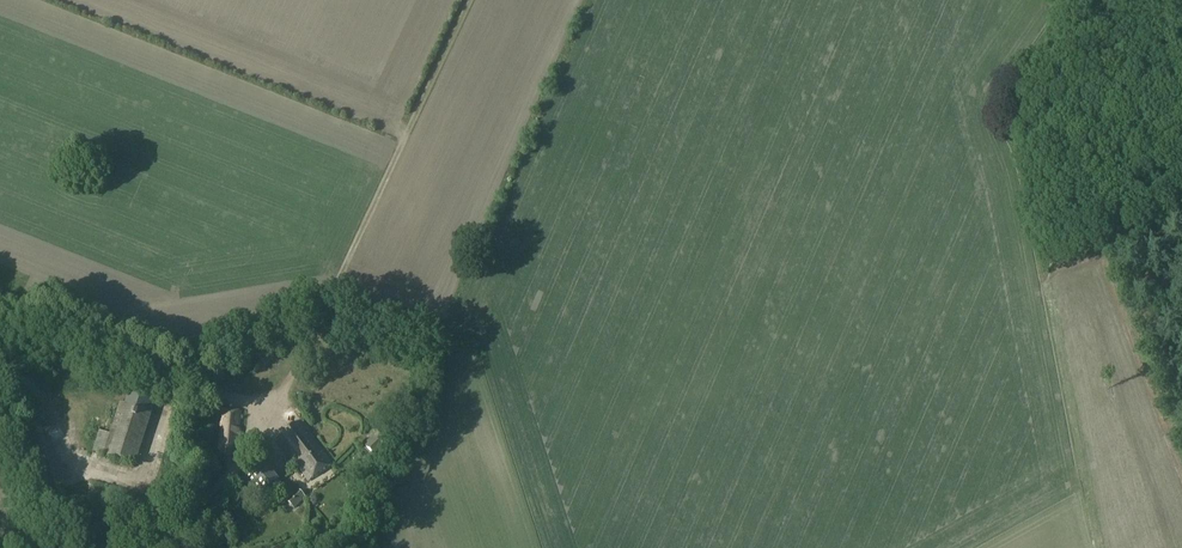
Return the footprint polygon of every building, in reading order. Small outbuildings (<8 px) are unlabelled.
[(366,324),(361,336),(376,341),(380,330),(366,324)] [(266,367),(276,359),(269,350),(258,358),(266,367)] [(122,395),(120,403),(103,456),(135,466),(155,404),(122,395)] [(219,447),(237,449),(241,410),(223,408),(219,447)] [(333,465),(302,421),(276,440),(308,482),(333,465)] [(378,433),(364,447),(378,462),(392,447),(378,433)] [(267,461),(252,471),(241,480),(255,499),(282,480),(267,461)] [(298,490),(286,501),(295,509),(306,498),(298,490)]
